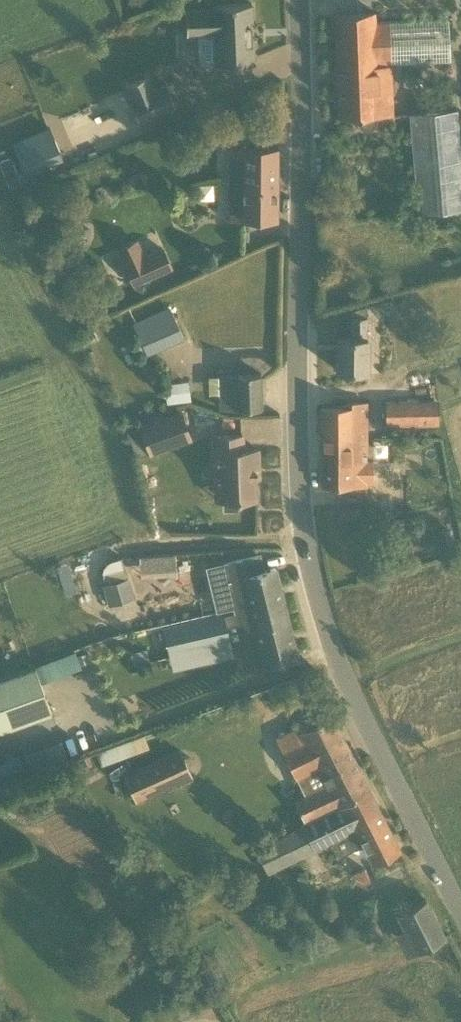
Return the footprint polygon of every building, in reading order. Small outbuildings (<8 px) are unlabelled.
[(224,61),(262,60),(260,0),(248,0),(222,1),(222,5),(194,5),(195,30),(223,29),(224,61)] [(377,20),(376,11),(336,13),(335,13),(337,87),(339,87),(339,117),(356,116),(356,121),(358,125),(363,129),(367,129),(371,128),(374,124),(376,120),(375,116),(393,115),(392,92),(377,92),(376,65),(391,65),(449,62),(448,18),(377,20)] [(131,96),(139,118),(162,109),(175,105),(167,85),(166,82),(152,87),(147,73),(125,81),(131,96)] [(460,209),(460,157),(457,110),(409,115),(418,212),(460,209)] [(61,157),(47,126),(12,141),(25,172),(61,157)] [(277,220),(277,147),(228,147),(228,220),(277,220)] [(0,158),(0,166),(9,186),(19,181),(8,154),(0,158)] [(129,290),(168,271),(157,251),(119,270),(129,290)] [(163,346),(183,338),(170,308),(151,317),(163,346)] [(367,369),(367,317),(351,317),(351,338),(337,337),(337,370),(367,369)] [(237,409),(262,407),(261,374),(236,376),(237,409)] [(190,398),(187,378),(164,380),(166,400),(190,398)] [(387,400),(387,423),(439,422),(439,400),(387,400)] [(354,469),(353,461),(367,461),(367,401),(352,401),(352,405),(322,406),(322,485),(367,483),(367,468),(354,469)] [(150,450),(191,436),(182,410),(141,425),(150,450)] [(255,477),(259,477),(258,448),(243,449),(242,434),(214,435),(216,499),(256,498),(255,477)] [(376,506),(401,505),(400,470),(375,470),(376,506)] [(456,546),(452,529),(437,532),(441,550),(456,546)] [(262,571),(258,555),(225,563),(234,605),(251,601),(252,604),(282,598),(275,568),(262,571)] [(121,559),(105,561),(107,578),(123,576),(121,559)] [(64,593),(75,591),(70,562),(60,563),(64,593)] [(134,598),(128,577),(102,585),(108,605),(134,598)] [(248,637),(289,627),(282,598),(252,604),(251,601),(234,605),(241,635),(247,634),(248,637)] [(222,609),(229,640),(239,638),(232,607),(222,609)] [(198,663),(232,655),(222,613),(161,628),(166,649),(194,643),(198,663)] [(264,662),(297,656),(289,627),(248,637),(254,665),(264,662)] [(73,648),(39,661),(46,677),(80,664),(73,648)] [(147,650),(130,653),(133,665),(150,662),(147,650)] [(51,713),(34,667),(0,679),(0,731),(51,713)] [(294,799),(303,820),(338,803),(369,787),(333,716),(330,717),(322,701),(295,716),(302,729),(299,731),(305,744),(285,754),(297,777),(318,767),(326,784),(304,794),(294,799)] [(22,750),(29,772),(82,755),(75,734),(22,750)] [(107,758),(139,749),(136,739),(104,747),(107,758)] [(139,798),(192,772),(181,749),(128,774),(139,798)] [(0,761),(0,776),(23,767),(17,754),(0,761)] [(338,803),(303,820),(316,848),(344,834),(352,851),(364,845),(374,864),(401,850),(369,787),(338,803)] [(365,868),(351,874),(365,883),(370,880),(365,868)] [(417,951),(445,937),(426,899),(398,913),(417,951)]
